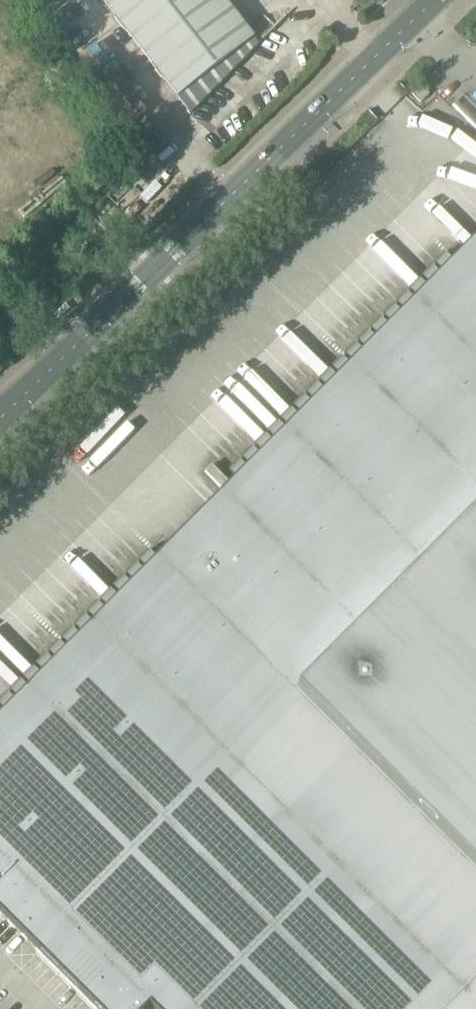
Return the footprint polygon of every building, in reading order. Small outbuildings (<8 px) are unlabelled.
[(222,0),(100,0),(177,99),(215,69),(224,80),(258,46),(252,40),(253,39),(222,0)] [(412,95),(420,104),(429,96),(420,87),(412,95)] [(144,140),(160,159),(169,152),(153,132),(144,140)] [(27,942),(94,1008),(450,1008),(475,983),(475,240),(299,418),(189,528),(121,596),(119,599),(0,718),(0,915),(27,942)] [(450,1008),(475,1008),(475,983),(450,1008)]
